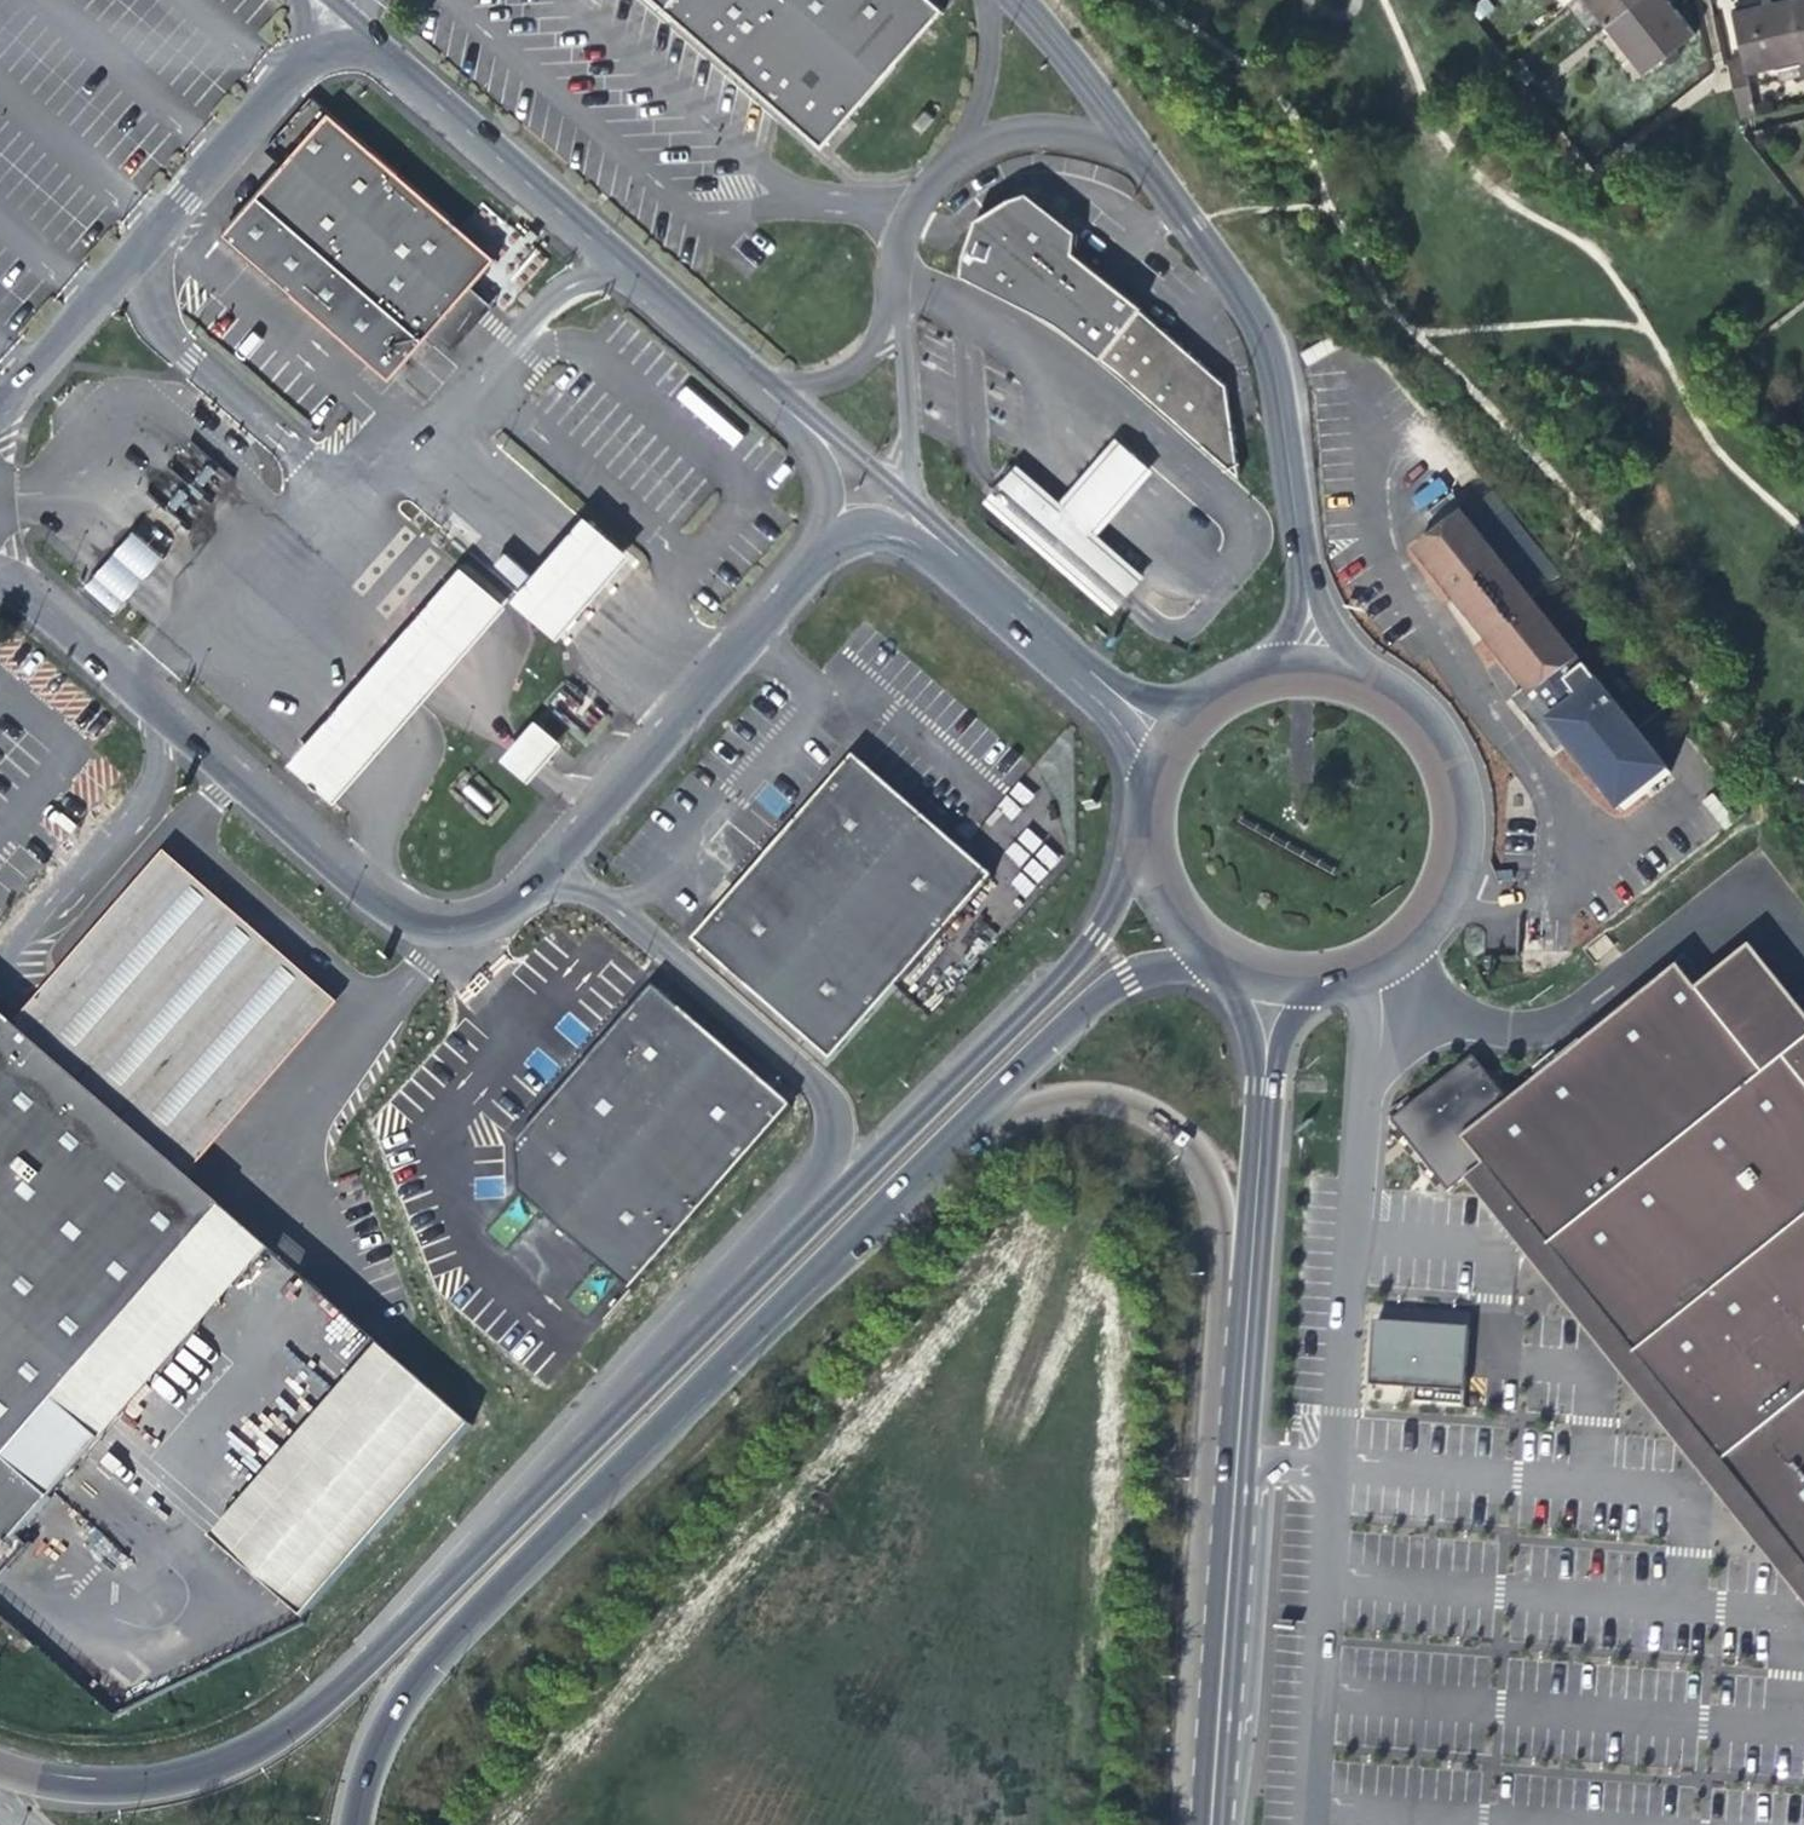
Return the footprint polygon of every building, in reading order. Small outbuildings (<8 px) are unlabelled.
[(668,4),(829,146),(950,9),(939,0),(671,0),(668,4)] [(1608,27),(1642,0),(1573,0),(1568,4),(1587,29),(1601,18),(1608,27)] [(1672,0),(1642,0),(1608,27),(1647,76),(1699,34),(1680,11),(1672,0)] [(1803,63),(1803,42),(1794,0),(1782,0),(1766,4),(1734,11),(1744,56),(1727,61),(1741,119),(1759,115),(1749,76),(1803,63)] [(1803,42),(1803,0),(1794,0),(1803,42)] [(478,287),(501,259),(330,116),(226,239),(237,248),(376,365),(397,383),(438,335),(439,334),(446,338),(452,337),(458,333),(460,327),(460,320),(455,315),(478,287)] [(1145,304),(1107,273),(1080,251),(1082,231),(1033,191),(1013,197),(981,218),(969,254),(966,274),(1064,326),(1103,356),(1145,304)] [(537,243),(543,236),(535,230),(529,237),(537,243)] [(462,355),(502,307),(478,287),(455,315),(460,320),(460,327),(458,333),(452,337),(446,338),(439,334),(438,335),(462,355)] [(1243,479),(1227,390),(1144,312),(1148,306),(1145,304),(1103,356),(1243,479)] [(735,447),(744,436),(686,386),(677,397),(735,447)] [(1094,535),(1152,469),(1123,443),(1064,509),(1019,469),(993,498),(1117,608),(1144,579),(1094,535)] [(87,588),(114,613),(231,481),(202,455),(87,588)] [(518,598),(561,636),(635,554),(593,516),(518,598)] [(1566,581),(1566,568),(1525,518),(1509,517),(1486,536),(1472,518),(1424,559),(1533,690),(1534,689),(1538,694),(1537,695),(1544,703),(1550,698),(1571,723),(1560,732),(1614,797),(1617,794),(1634,815),(1641,809),(1681,776),(1647,734),(1676,709),(1642,667),(1568,668),(1567,626),(1545,599),(1566,581)] [(494,566),(515,585),(525,574),(504,555),(494,566)] [(511,604),(466,565),(294,759),(339,799),(511,604)] [(1544,703),(1537,695),(1526,704),(1555,737),(1560,732),(1571,723),(1550,698),(1544,703)] [(533,780),(566,741),(540,718),(506,757),(533,780)] [(702,936),(841,1060),(1000,881),(862,757),(702,936)] [(775,820),(791,803),(769,783),(754,800),(775,820)] [(1024,870),(1011,883),(1025,896),(1059,858),(1028,829),(1006,853),(1024,870)] [(164,850),(8,1024),(185,1178),(331,1002),(164,850)] [(1763,949),(1709,993),(1691,970),(1522,1105),(1486,1060),(1405,1127),(1464,1196),(1495,1171),(1803,1557),(1803,1000),(1763,949)] [(634,1291),(798,1108),(659,984),(520,1139),(524,1192),(634,1291)] [(265,1247),(185,1178),(8,1024),(0,1018),(0,1550),(265,1247)] [(1495,1171),(1477,1185),(1803,1592),(1803,1557),(1495,1171)] [(1476,1332),(1385,1326),(1382,1386),(1423,1388),(1422,1406),(1471,1410),(1476,1332)] [(462,1423),(373,1345),(324,1403),(412,1480),(462,1423)] [(324,1403),(206,1537),(296,1614),(412,1480),(324,1403)]
